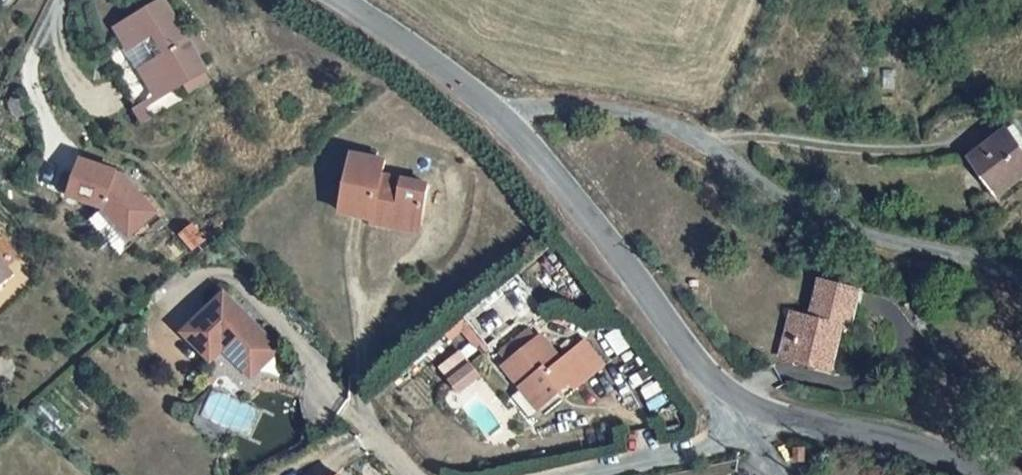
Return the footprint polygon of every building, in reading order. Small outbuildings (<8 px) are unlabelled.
[(196,76),(199,74),(191,59),(180,41),(160,7),(115,33),(152,102),(179,86),(196,76)] [(192,35),(180,41),(191,59),(202,54),(192,35)] [(202,87),(196,76),(179,86),(185,97),(202,87)] [(136,130),(149,123),(140,108),(127,115),(136,130)] [(1021,152),(1021,132),(1013,118),(1003,125),(1021,152)] [(1003,125),(970,148),(993,186),(1021,164),(1021,152),(1003,125)] [(79,155),(66,192),(102,204),(126,233),(153,210),(129,182),(126,184),(119,176),(120,172),(114,169),(114,168),(79,155)] [(344,161),(332,221),(363,229),(412,239),(422,192),(371,181),(374,167),(344,161)] [(129,182),(120,172),(119,176),(126,184),(129,182)] [(412,239),(363,229),(362,235),(410,247),(412,239)] [(15,274),(0,257),(0,287),(15,274)] [(842,323),(853,325),(861,289),(811,277),(805,304),(791,301),(776,361),(830,374),(842,323)] [(206,362),(218,351),(223,347),(255,371),(274,350),(217,298),(181,336),(206,362)] [(218,351),(248,378),(255,371),(223,347),(218,351)] [(512,365),(520,374),(544,354),(534,347),(512,365)] [(544,354),(520,374),(514,379),(532,399),(540,394),(558,415),(580,394),(587,402),(616,378),(595,354),(571,374),(549,350),(544,354)] [(474,362),(451,378),(460,392),(483,377),(474,362)] [(532,399),(552,421),(558,415),(540,394),(532,399)]
